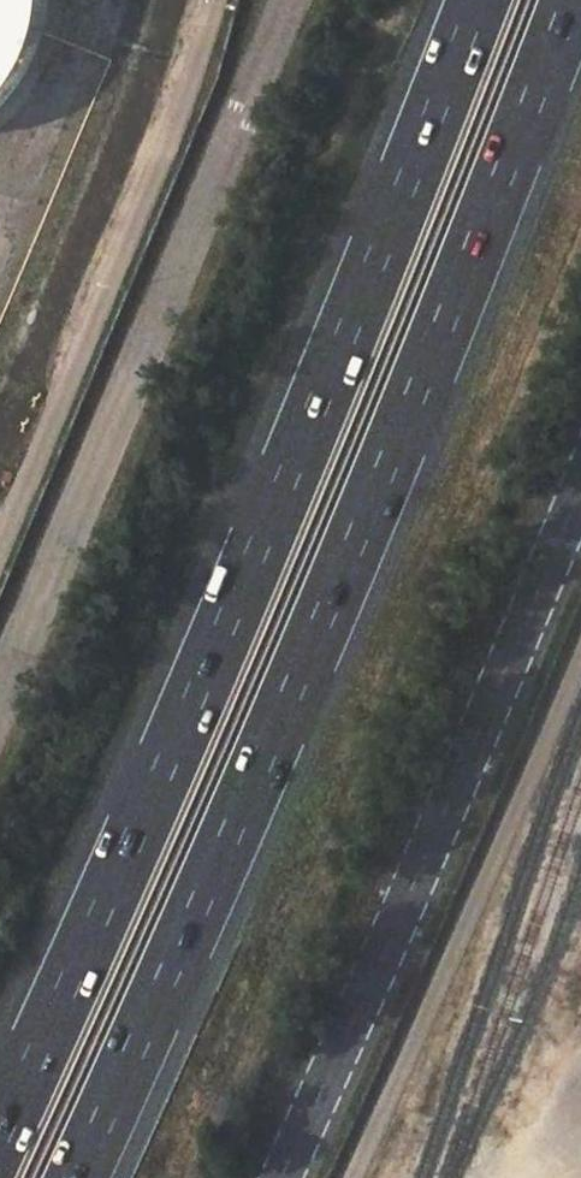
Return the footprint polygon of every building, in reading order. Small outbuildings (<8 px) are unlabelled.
[(11,95),(33,55),(43,12),(43,0),(0,0),(0,106),(11,95)]
